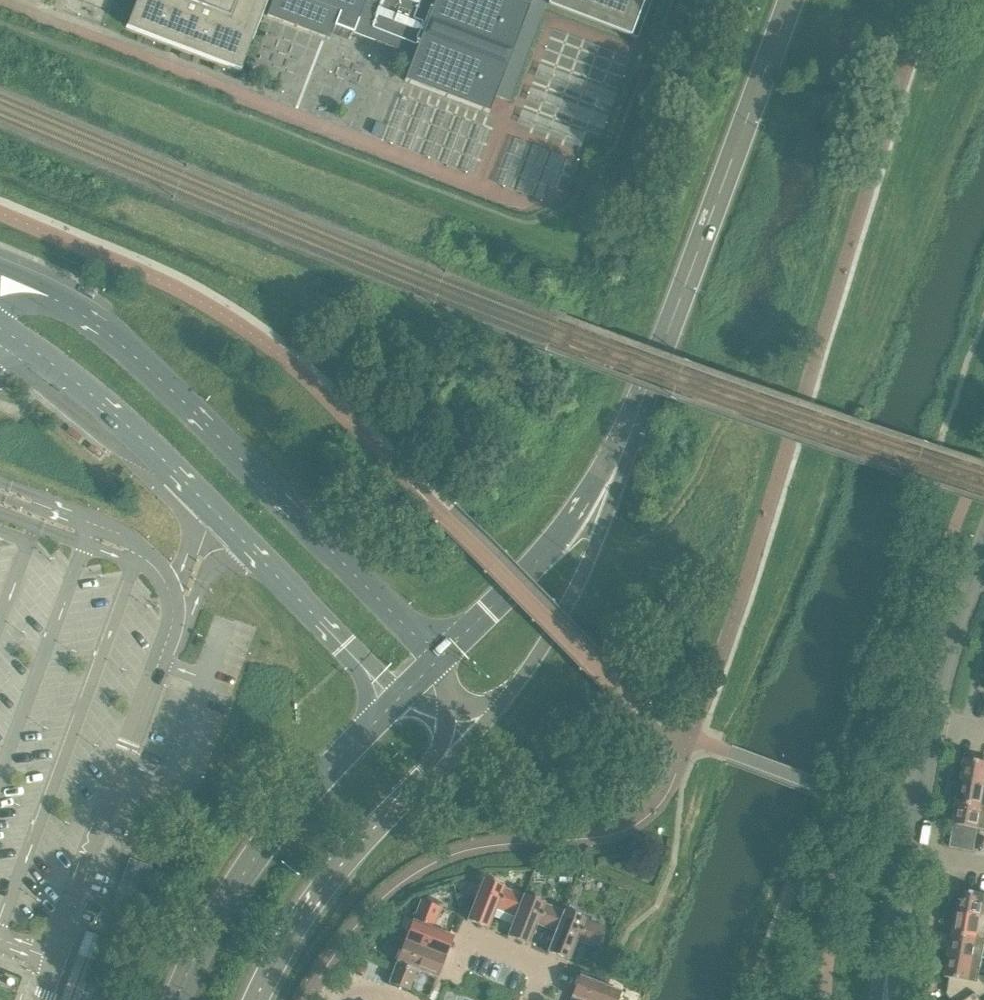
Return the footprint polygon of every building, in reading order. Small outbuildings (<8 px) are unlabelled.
[(126,28),(240,71),(267,0),(136,0),(126,28)] [(266,17),(329,40),(334,26),(413,56),(404,81),(488,113),(495,96),(510,102),(546,5),(630,37),(636,21),(642,23),(651,0),(272,0),(266,17)] [(295,110),(299,99),(290,95),(286,107),(295,110)] [(965,759),(961,781),(983,785),(983,762),(965,759)] [(961,781),(957,802),(983,807),(983,785),(961,781)] [(957,802),(954,824),(965,826),(977,829),(983,830),(983,807),(957,802)] [(961,849),(965,826),(954,824),(950,847),(961,849)] [(973,851),(977,829),(965,826),(961,849),(973,851)] [(522,895),(482,879),(466,920),(488,929),(496,909),(514,916),(522,895)] [(960,890),(959,897),(955,897),(953,912),(983,917),(983,895),(960,890)] [(554,932),(562,911),(522,895),(514,916),(506,936),(528,945),(536,925),(554,932)] [(453,936),(433,929),(441,908),(420,900),(404,941),(445,958),(453,936)] [(596,948),(605,927),(562,911),(554,932),(546,952),(568,961),(570,956),(576,941),(596,948)] [(953,912),(950,927),(953,928),(952,934),(983,939),(983,917),(953,912)] [(983,949),(983,939),(952,934),(949,955),(982,961),(983,949)] [(437,979),(445,958),(404,941),(388,983),(409,991),(417,971),(437,979)] [(982,961),(949,955),(945,977),(950,978),(983,983),(983,976),(979,975),(982,961)] [(620,992),(579,976),(569,999),(617,999),(620,992)] [(979,998),(983,994),(983,983),(950,978),(947,994),(951,999),(980,999),(979,998)]
